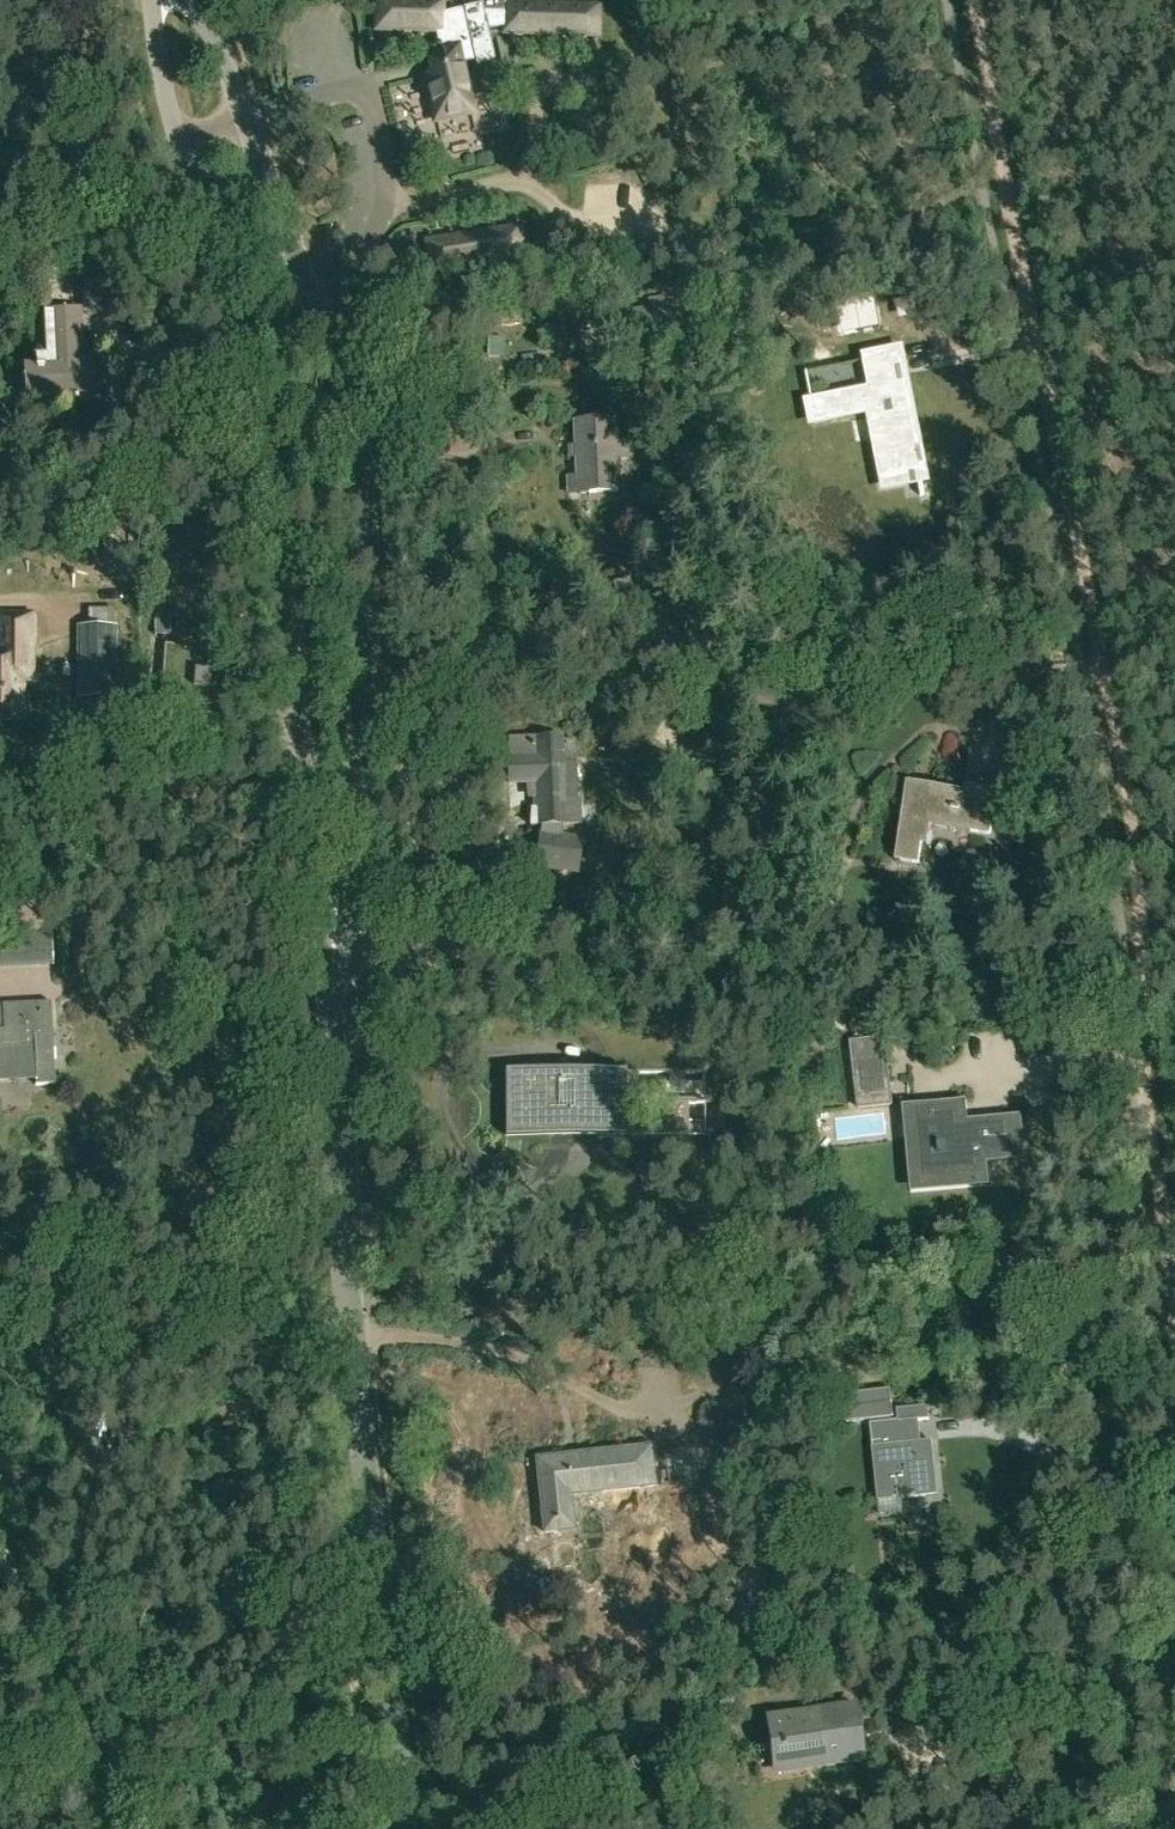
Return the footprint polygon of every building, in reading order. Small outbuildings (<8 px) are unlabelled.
[(378,0),(376,31),(436,33),(439,45),(427,48),(429,57),(428,57),(433,76),(427,77),(436,120),(471,113),(461,66),(475,63),(476,68),(496,64),(489,33),(504,30),(504,36),(599,40),(600,10),(505,6),(505,13),(485,13),(483,6),(444,14),(444,3),(378,0)] [(523,258),(519,228),(424,242),(428,272),(523,258)] [(82,281),(83,311),(109,310),(107,280),(82,281)] [(665,308),(618,315),(622,344),(669,337),(665,308)] [(43,311),(46,354),(35,354),(36,366),(23,367),(25,395),(32,395),(32,400),(79,398),(79,392),(95,391),(93,356),(82,357),(79,309),(43,311)] [(527,317),(516,320),(522,346),(533,343),(527,317)] [(879,317),(852,321),(855,342),(882,337),(879,317)] [(880,477),(915,470),(920,495),(924,495),(911,432),(907,433),(905,420),(909,420),(901,381),(897,382),(891,352),(866,357),(872,386),(813,397),(808,369),(804,369),(814,419),(869,408),(875,437),(872,438),(880,477)] [(626,446),(614,446),(612,422),(574,423),(578,494),(616,493),(614,460),(626,460),(626,446)] [(185,615),(155,615),(155,635),(185,635),(185,615)] [(21,717),(21,683),(32,683),(32,616),(0,616),(0,717),(21,717)] [(116,699),(116,627),(87,627),(87,699),(116,699)] [(165,644),(161,700),(213,704),(214,687),(213,686),(215,649),(183,647),(183,646),(165,644)] [(533,827),(541,826),(540,833),(539,833),(534,869),(579,874),(584,837),(563,835),(563,825),(580,825),(579,802),(577,802),(575,740),(555,741),(554,736),(511,738),(511,758),(508,758),(509,783),(531,782),(533,827)] [(925,825),(990,835),(997,791),(977,788),(976,793),(907,783),(895,861),(919,864),(925,825)] [(49,963),(48,939),(1,941),(2,965),(49,963)] [(0,1031),(0,1084),(36,1082),(36,1086),(56,1085),(51,1003),(2,1005),(4,1030),(0,1031)] [(859,1109),(893,1104),(886,1059),(853,1064),(859,1109)] [(506,1134),(705,1134),(705,1070),(506,1070),(506,1134)] [(925,1178),(988,1172),(987,1163),(1024,1160),(1020,1117),(953,1123),(952,1108),(914,1112),(915,1128),(920,1127),(925,1178)] [(846,1423),(893,1418),(890,1390),(843,1395),(846,1423)] [(898,1421),(870,1424),(879,1501),(936,1495),(930,1442),(917,1444),(915,1421),(928,1420),(927,1407),(897,1410),(898,1421)] [(570,1495),(656,1486),(651,1446),(536,1459),(544,1533),(574,1530),(570,1495)] [(890,1522),(914,1518),(912,1504),(888,1507),(890,1522)] [(784,1770),(861,1758),(857,1732),(853,1733),(849,1706),(768,1719),(772,1747),(781,1746),(784,1770)]
